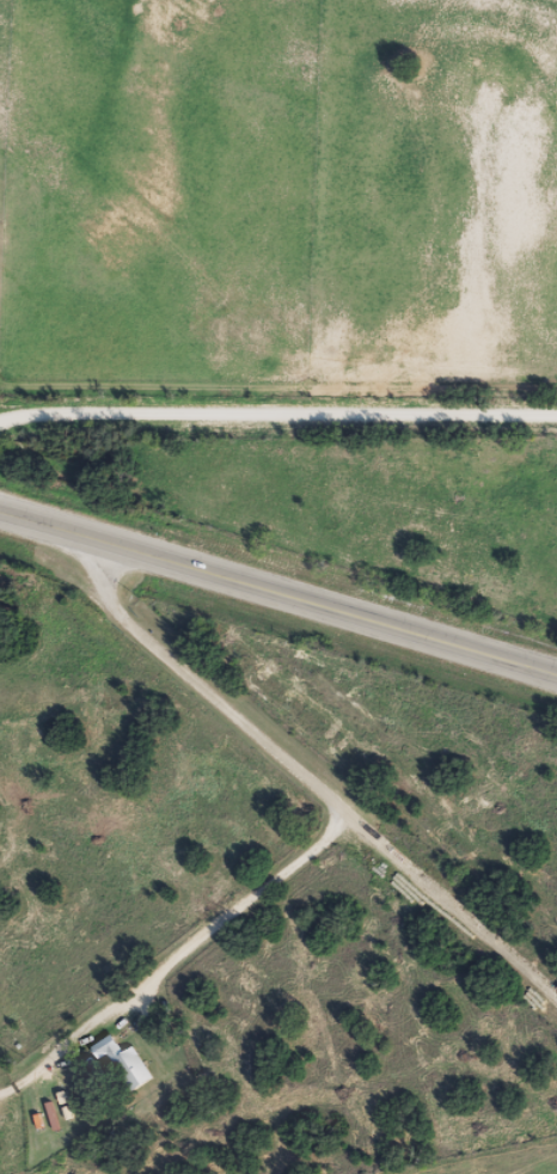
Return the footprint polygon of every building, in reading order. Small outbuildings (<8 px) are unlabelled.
[(100,1069),(112,1063),(132,1101),(154,1090),(136,1056),(124,1062),(115,1044),(93,1055),(100,1069)]
